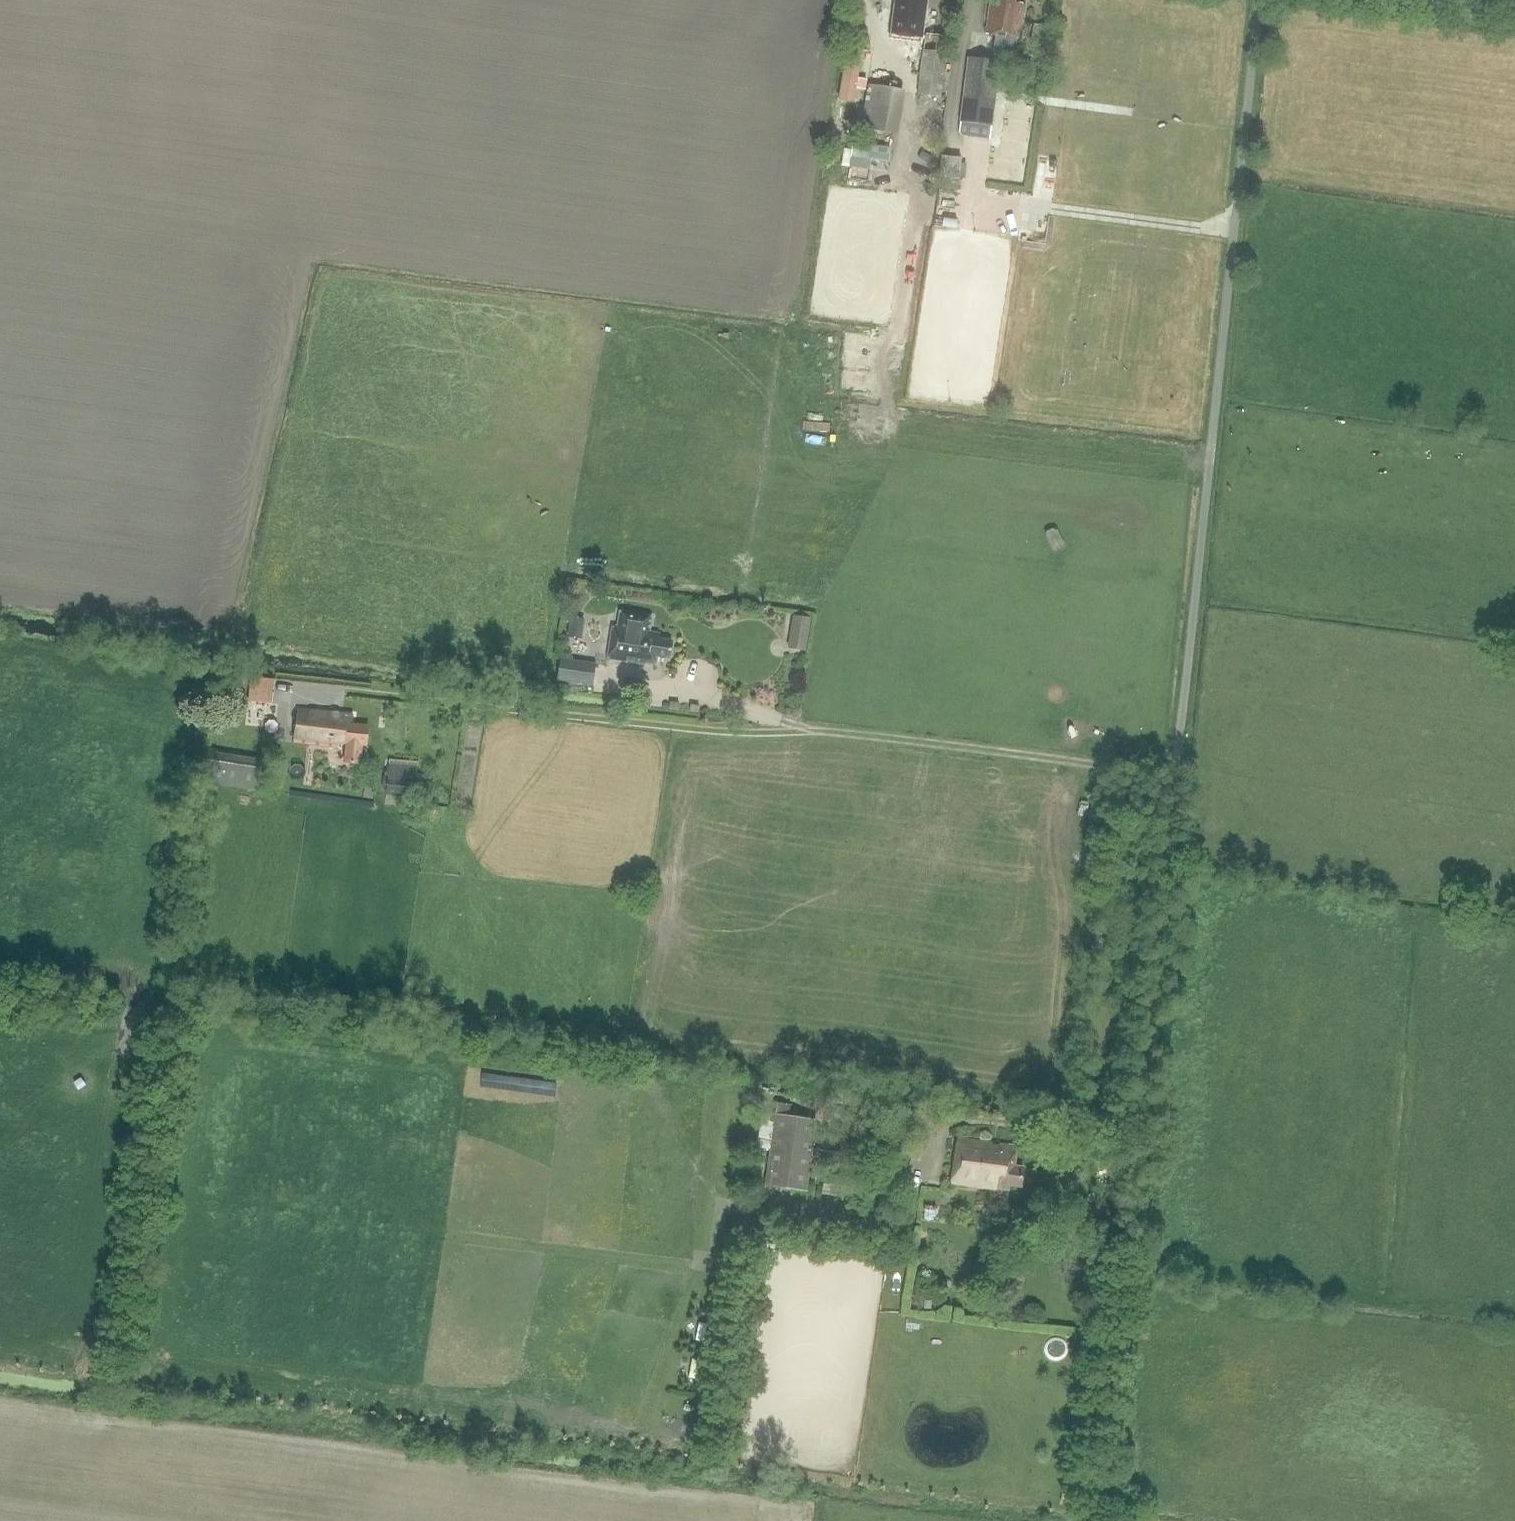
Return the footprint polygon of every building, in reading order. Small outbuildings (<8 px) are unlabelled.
[(889,35),(921,39),(927,0),(894,0),(892,13),(891,13),(890,19),(891,19),(889,35)] [(1020,39),(1024,3),(1015,2),(1015,0),(998,0),(998,1),(994,0),(992,0),(988,35),(995,36),(994,48),(1006,49),(1008,37),(1020,39)] [(1033,24),(1031,42),(1046,44),(1049,26),(1033,24)] [(847,54),(863,56),(866,32),(850,30),(847,54)] [(923,49),(917,94),(941,97),(946,52),(923,49)] [(991,139),(1001,62),(968,58),(958,132),(962,135),(991,139)] [(894,131),(905,87),(876,80),(865,124),(894,131)] [(922,136),(940,138),(943,102),(925,100),(922,136)] [(948,175),(969,175),(970,154),(948,154),(948,175)] [(619,611),(616,627),(614,626),(609,659),(655,666),(657,656),(669,658),(671,642),(658,640),(659,633),(651,632),(653,616),(619,611)] [(794,615),(791,632),(807,635),(810,618),(794,615)] [(568,637),(582,639),(585,619),(571,616),(568,637)] [(592,684),(596,664),(560,658),(557,679),(592,684)] [(247,702),(272,705),(274,678),(250,676),(247,702)] [(366,747),(369,726),(351,724),(352,716),(299,710),(295,743),(338,748),(339,742),(347,743),(345,762),(361,763),(363,747),(366,747)] [(208,782),(268,787),(271,755),(211,750),(208,782)] [(414,797),(418,762),(389,759),(385,794),(414,797)] [(775,1114),(765,1185),(807,1191),(816,1120),(775,1114)] [(1021,1187),(1023,1169),(1015,1168),(1017,1150),(1016,1150),(1016,1148),(998,1146),(998,1148),(990,1147),(991,1143),(960,1139),(954,1183),(1009,1191),(1010,1185),(1021,1187)] [(859,1199),(862,1178),(824,1172),(821,1194),(859,1199)] [(1087,1269),(1100,1271),(1102,1253),(1089,1252),(1087,1269)]
